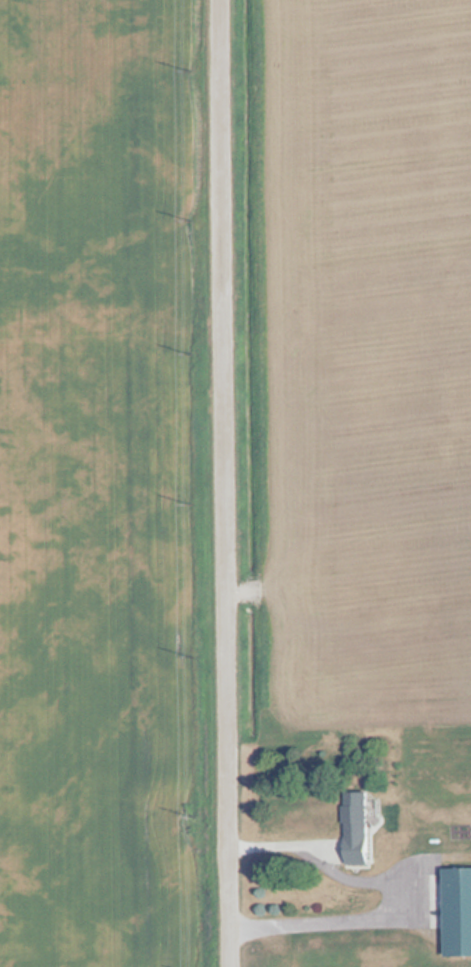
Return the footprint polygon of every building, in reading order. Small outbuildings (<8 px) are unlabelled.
[(341,792),(339,864),(366,865),(367,793),(341,792)] [(439,868),(439,957),(470,957),(470,868),(439,868)]
